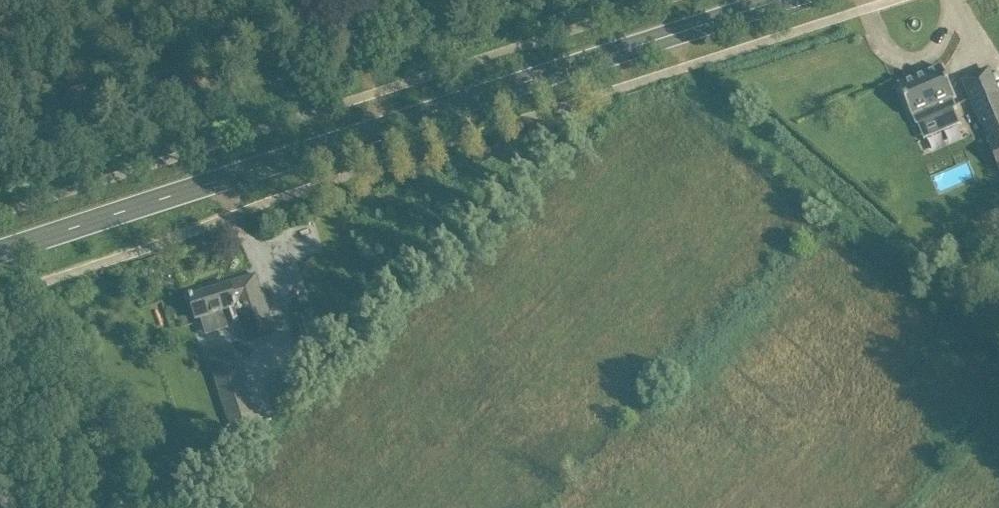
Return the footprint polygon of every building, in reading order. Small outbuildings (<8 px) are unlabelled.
[(912,120),(914,119),(917,125),(918,125),(924,140),(960,125),(954,110),(957,109),(953,99),(955,99),(941,68),(898,86),(912,120)] [(998,93),(973,104),(990,145),(988,146),(998,171),(998,93)] [(190,299),(196,318),(197,320),(236,308),(247,341),(274,332),(256,276),(224,286),(225,288),(190,299)] [(238,365),(214,373),(229,420),(253,412),(238,365)]
